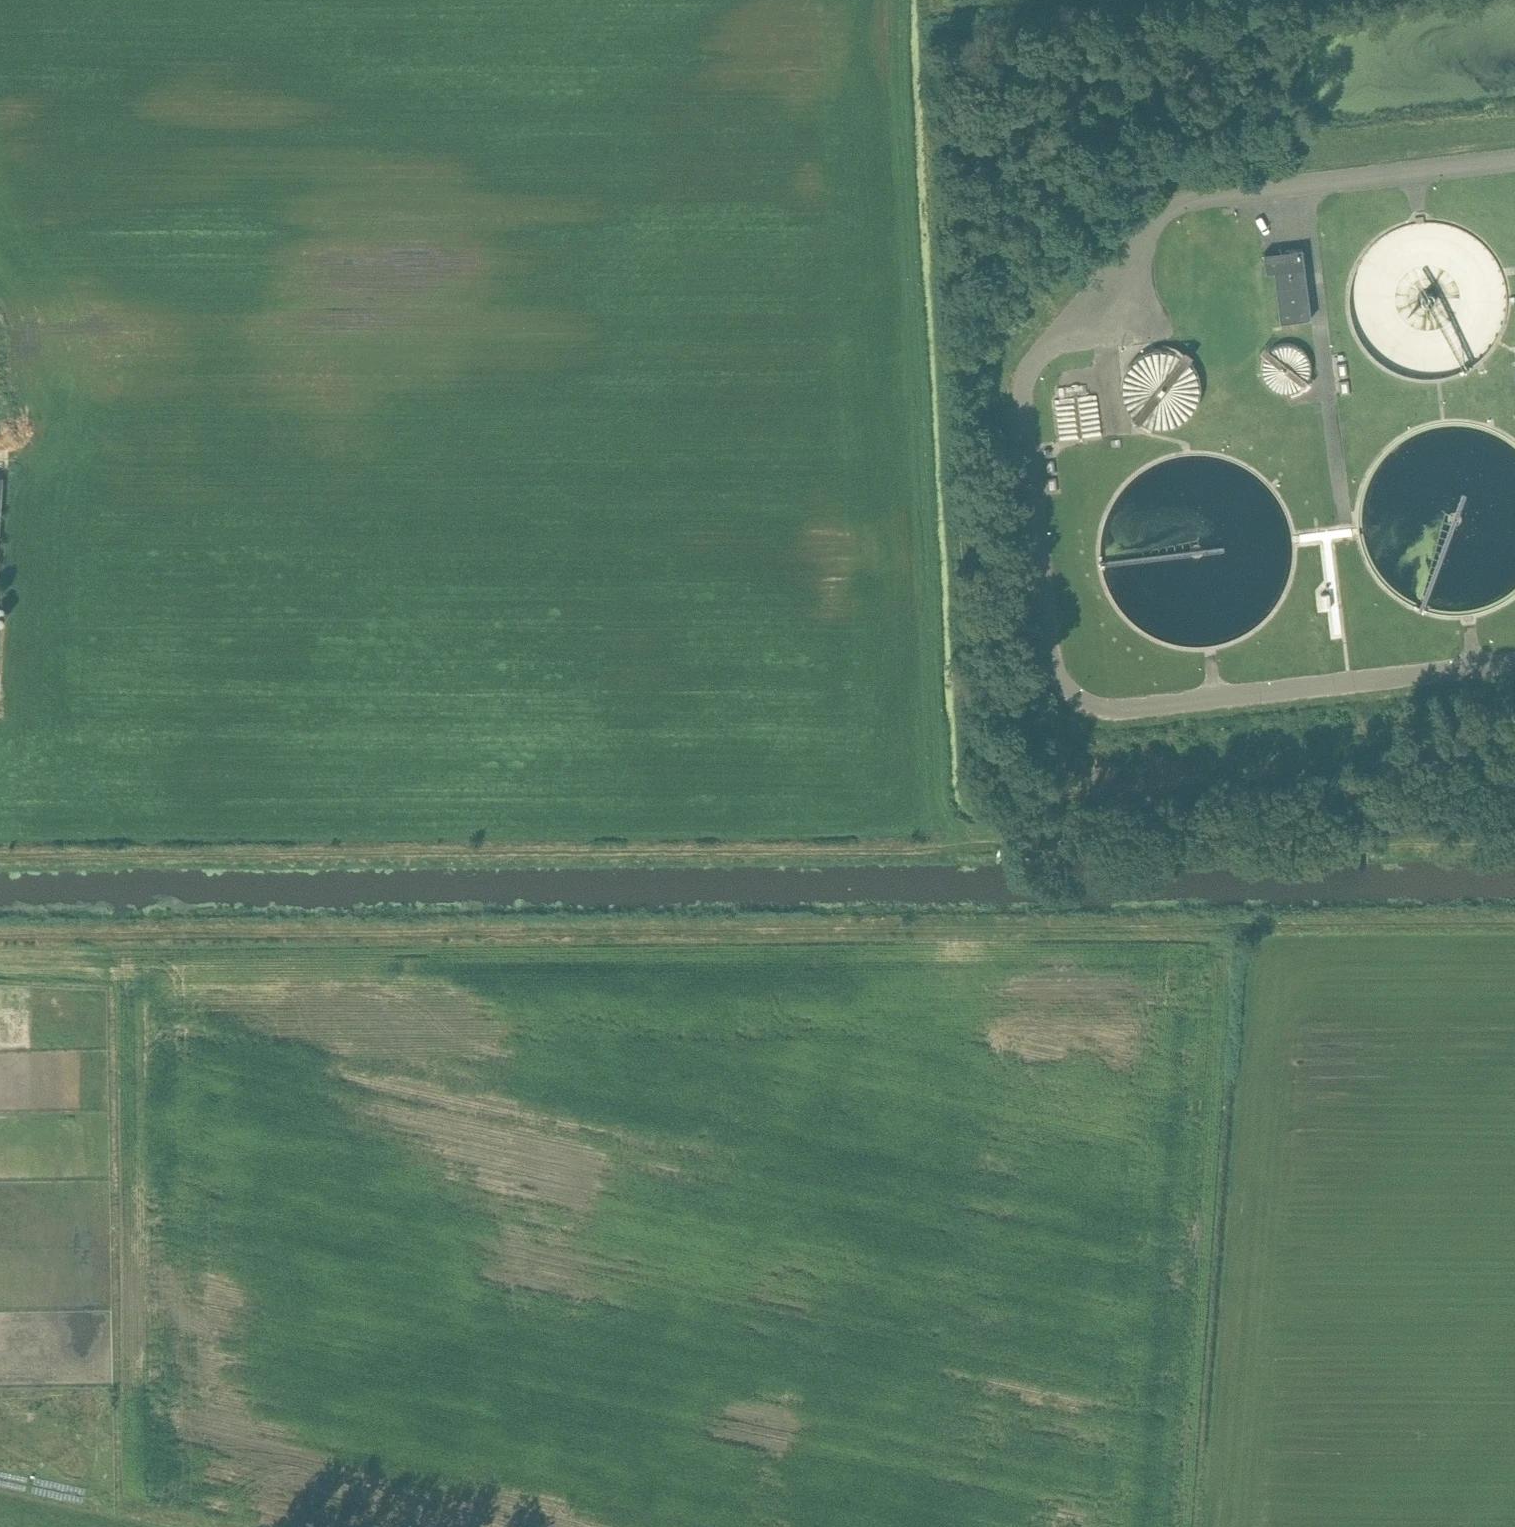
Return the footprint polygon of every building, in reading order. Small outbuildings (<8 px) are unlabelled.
[(1301,246),(1263,252),(1266,271),(1273,270),(1281,321),(1312,316),(1301,246)] [(1273,365),(1272,386),(1306,387),(1307,349),(1264,347),(1264,364),(1273,365)] [(1197,419),(1187,349),(1116,359),(1127,429),(1197,419)]
